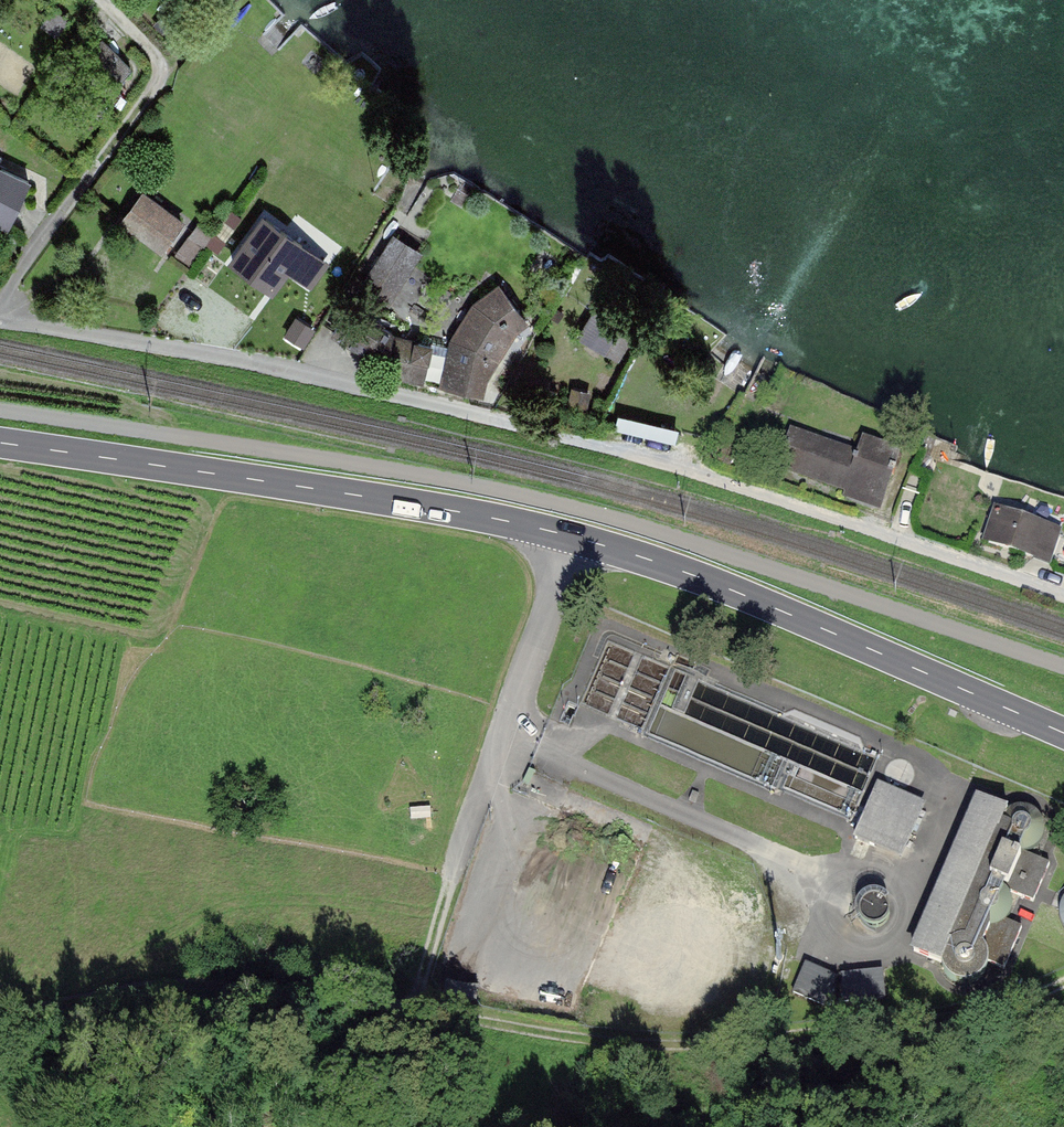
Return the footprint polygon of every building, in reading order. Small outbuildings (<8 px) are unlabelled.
[(53,11),(43,24),(56,34),(66,21),(53,11)] [(175,19),(168,14),(160,22),(166,28),(175,19)] [(66,74),(71,80),(66,84),(72,90),(77,86),(94,104),(130,70),(102,40),(66,74)] [(0,168),(0,223),(12,228),(32,181),(0,168)] [(181,223),(143,194),(123,220),(161,250),(181,223)] [(283,254),(295,238),(267,217),(219,283),(247,303),(283,254)] [(200,226),(193,234),(205,243),(211,235),(200,226)] [(393,236),(386,248),(405,260),(380,299),(387,303),(419,253),(393,236)] [(190,238),(177,256),(188,264),(201,247),(190,238)] [(317,254),(295,238),(283,254),(305,271),(317,254)] [(380,299),(405,260),(386,248),(362,287),(380,299)] [(443,385),(480,393),(483,379),(514,328),(517,328),(524,322),(499,288),(476,306),(476,308),(456,340),(453,340),(452,347),(431,343),(430,345),(391,337),(392,334),(380,327),(382,324),(366,313),(364,316),(349,307),(332,332),(391,369),(391,373),(422,380),(423,378),(443,382),(443,385)] [(622,320),(599,306),(580,336),(603,351),(604,350),(617,358),(632,333),(620,325),(622,320)] [(583,412),(587,394),(574,391),(570,409),(583,412)] [(681,431),(615,414),(612,427),(677,443),(681,431)] [(779,465),(800,472),(810,441),(790,435),(779,465)] [(751,445),(739,441),(733,459),(745,463),(751,445)] [(800,472),(799,473),(882,501),(891,473),(894,474),(896,468),(893,468),(898,453),(862,441),(857,457),(810,441),(800,472)] [(1059,531),(998,511),(989,542),(1049,561),(1059,531)] [(538,774),(529,770),(523,782),(533,787),(538,774)] [(906,846),(923,807),(877,787),(860,826),(906,846)] [(913,951),(942,963),(942,965),(943,970),(946,974),(949,978),(953,981),(958,983),(963,984),(968,984),(973,982),(978,980),(982,976),(985,972),(987,967),(988,962),(1003,969),(1021,928),(1004,921),(1005,920),(1008,916),(1010,911),(1011,906),(1011,901),(1009,896),(1007,892),(1005,890),(1033,902),(1049,864),(1024,853),(1025,853),(1030,851),(1035,849),(1038,845),(1041,841),(1043,836),(1044,831),(1044,826),(1043,821),(1040,817),(1037,813),(1033,810),(1028,808),(1023,807),(1018,807),(1013,808),(1008,811),(1007,812),(979,800),(913,951)] [(1057,892),(1051,905),(1059,909),(1059,915),(1060,920),(1062,924),(1063,928),(1063,895),(1057,892)] [(861,905),(859,907),(859,910),(858,912),(859,915),(859,917),(860,919),(861,921),(863,923),(865,925),(867,926),(869,927),(872,928),(874,928),(877,928),(879,927),(881,926),(883,925),(885,923),(887,921),(888,919),(889,917),(889,914),(890,912),(889,909),(889,907),(888,905),(886,903),(884,901),(882,899),(880,898),(878,897),(875,897),(873,897),(870,898),(868,898),(866,899),(864,901),(862,903),(861,905)] [(836,978),(806,964),(794,992),(824,1006),(836,978)] [(882,971),(841,975),(844,1001),(884,998),(882,971)]
